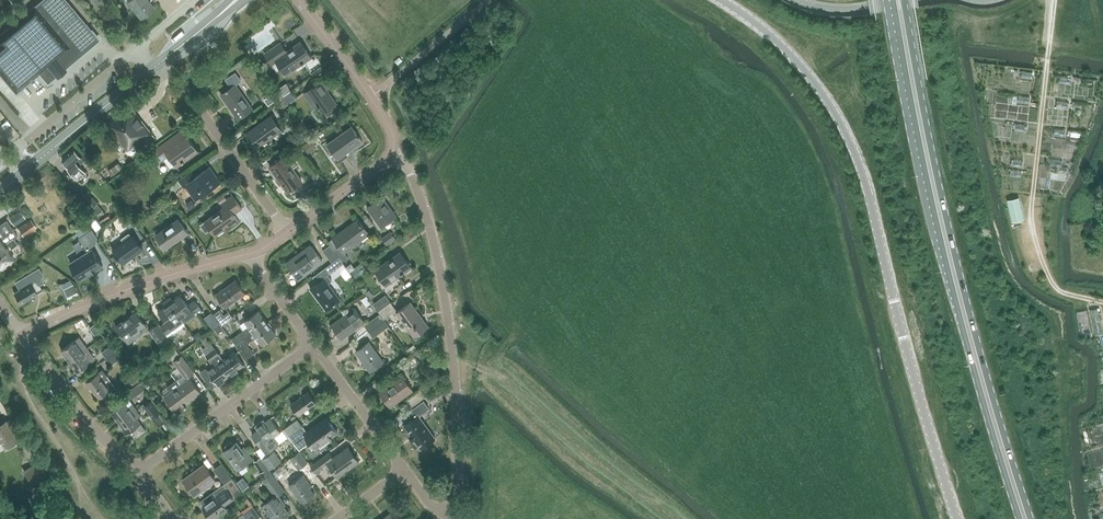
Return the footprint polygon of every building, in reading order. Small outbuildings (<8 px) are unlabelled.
[(16,93),(42,71),(48,79),(98,37),(66,0),(41,0),(0,35),(0,74),(16,93)] [(141,17),(154,6),(149,0),(127,0),(127,1),(128,0),(141,17)] [(277,62),(285,74),(284,74),(286,76),(298,68),(297,67),(311,57),(300,42),(287,51),(281,42),(276,45),(264,54),(272,65),(277,62)] [(226,90),(221,94),(239,119),(253,109),(248,102),(247,102),(244,97),(235,84),(241,80),(235,73),(226,79),(231,86),(228,89),(227,88),(226,89),(226,90)] [(322,82),(308,92),(318,106),(322,113),(324,112),(326,115),(329,116),(337,110),(338,107),(336,103),(327,90),(322,82)] [(279,88),(273,92),(279,99),(284,95),(279,88)] [(284,95),(279,99),(283,106),(296,96),(291,90),(284,95)] [(272,93),(265,98),(268,104),(276,98),(272,93)] [(134,148),(142,142),(145,145),(148,142),(148,143),(155,138),(152,134),(152,135),(130,107),(106,125),(127,151),(133,146),(134,148)] [(246,134),(256,148),(281,130),(271,116),(246,134)] [(7,120),(1,125),(4,129),(11,124),(7,120)] [(352,127),(327,145),(337,158),(340,162),(347,157),(344,153),(362,141),(352,127)] [(173,137),(151,153),(159,163),(168,156),(176,167),(198,152),(186,137),(182,131),(173,137)] [(302,133),(295,138),(300,144),(307,139),(302,133)] [(300,144),(295,138),(289,142),(294,149),(300,144)] [(302,146),(308,154),(317,147),(311,139),(302,146)] [(62,160),(68,167),(67,168),(78,180),(86,172),(80,165),(84,161),(74,149),(62,160)] [(302,181),(292,168),(297,165),(289,153),(270,167),(288,192),(302,181)] [(120,163),(110,170),(113,175),(124,167),(120,163)] [(195,177),(191,172),(178,180),(184,188),(186,187),(195,200),(220,183),(209,167),(195,177)] [(98,203),(87,191),(79,198),(91,211),(92,209),(97,215),(103,210),(97,203),(98,203)] [(225,195),(217,200),(221,204),(228,199),(225,195)] [(233,215),(242,209),(232,196),(228,199),(221,204),(223,208),(205,222),(215,236),(237,220),(233,215)] [(368,207),(382,226),(396,216),(382,197),(368,207)] [(1007,200),(1012,222),(1024,219),(1019,197),(1007,200)] [(119,203),(114,208),(119,213),(124,208),(119,203)] [(124,211),(117,216),(125,226),(132,221),(124,211)] [(96,219),(91,223),(96,231),(102,227),(96,219)] [(155,235),(165,249),(188,233),(178,219),(155,235)] [(18,229),(24,236),(36,227),(31,220),(18,229)] [(334,251),(340,258),(342,262),(348,258),(344,252),(368,234),(358,220),(333,238),(340,247),(334,251)] [(13,258),(8,251),(17,244),(13,238),(16,236),(6,222),(0,226),(0,268),(13,258)] [(70,263),(80,279),(103,265),(91,247),(96,243),(97,238),(92,229),(79,238),(87,252),(70,263)] [(391,232),(383,238),(387,243),(395,238),(391,232)] [(120,258),(123,262),(142,249),(133,235),(133,234),(131,235),(129,233),(121,238),(123,241),(112,249),(113,249),(118,256),(119,258),(120,258)] [(325,268),(340,258),(334,251),(330,245),(323,250),(332,263),(325,268)] [(287,265),(297,279),(322,260),(312,246),(287,265)] [(375,270),(385,284),(386,285),(411,268),(400,253),(375,270)] [(340,258),(325,268),(330,274),(344,264),(342,262),(340,258)] [(351,263),(346,267),(348,269),(350,271),(354,268),(351,263)] [(20,290),(14,293),(21,303),(36,293),(35,292),(40,289),(38,285),(43,282),(40,277),(43,275),(38,268),(15,283),(20,290)] [(348,269),(343,273),(347,278),(352,275),(350,271),(348,269)] [(340,299),(328,283),(332,281),(328,275),(324,278),(310,289),(326,310),(340,299)] [(217,295),(226,308),(246,294),(236,280),(217,295)] [(170,296),(166,299),(184,324),(195,316),(196,317),(203,311),(196,301),(188,306),(180,295),(173,300),(170,296)] [(378,311),(391,302),(385,295),(373,304),(378,311)] [(166,304),(157,311),(158,312),(166,322),(161,326),(168,337),(175,332),(174,331),(184,324),(166,299),(163,301),(166,304)] [(395,311),(396,313),(398,312),(391,302),(378,311),(380,314),(385,320),(385,321),(386,321),(384,319),(386,318),(388,321),(389,320),(387,317),(395,311)] [(398,312),(396,313),(415,337),(429,327),(410,302),(398,312)] [(332,325),(342,339),(364,322),(355,309),(332,325)] [(214,314),(222,326),(233,317),(229,312),(224,315),(220,310),(214,314)] [(245,322),(249,327),(253,333),(267,323),(259,311),(245,322)] [(140,329),(146,325),(136,312),(116,326),(126,340),(129,343),(143,333),(140,329)] [(205,318),(212,327),(219,322),(211,313),(205,318)] [(365,325),(369,332),(385,320),(380,314),(365,325)] [(236,329),(241,325),(235,316),(224,325),(230,333),(231,333),(232,334),(237,330),(236,329)] [(389,326),(386,321),(385,321),(385,320),(369,332),(373,337),(389,326)] [(90,328),(98,340),(105,335),(97,323),(90,328)] [(158,323),(149,330),(157,342),(162,349),(172,342),(168,337),(161,326),(158,323)] [(219,323),(213,327),(217,333),(223,329),(219,323)] [(253,333),(256,337),(261,344),(275,334),(267,323),(253,333)] [(249,327),(232,339),(236,345),(253,333),(249,327)] [(198,332),(193,336),(197,341),(202,337),(198,332)] [(253,333),(236,345),(246,359),(253,354),(247,344),(256,337),(253,333)] [(201,339),(209,352),(228,377),(245,365),(235,352),(224,360),(215,348),(206,336),(201,339)] [(61,351),(69,362),(88,348),(79,337),(61,351)] [(356,352),(370,372),(384,362),(369,342),(356,352)] [(102,352),(106,359),(117,351),(113,344),(102,352)] [(88,348),(69,362),(77,373),(96,359),(88,348)] [(173,362),(185,379),(194,372),(181,356),(175,349),(168,354),(174,361),(173,362)] [(117,351),(106,359),(111,365),(122,357),(117,351)] [(228,377),(209,352),(205,355),(214,366),(208,370),(207,368),(200,373),(208,384),(214,380),(218,385),(228,377)] [(102,370),(98,373),(86,382),(98,398),(114,387),(102,370)] [(134,376),(129,379),(133,385),(138,381),(134,376)] [(380,393),(391,407),(413,391),(402,376),(380,393)] [(190,379),(181,386),(176,380),(167,387),(171,393),(165,397),(176,411),(200,393),(190,379)] [(128,391),(134,398),(144,390),(139,383),(128,391)] [(407,399),(412,407),(430,394),(430,393),(429,393),(424,387),(421,389),(407,399)] [(440,387),(433,391),(437,398),(444,393),(440,387)] [(291,405),(299,415),(316,403),(308,392),(291,405)] [(111,411),(119,422),(137,409),(132,404),(133,403),(130,399),(125,402),(125,401),(111,411)] [(413,419),(404,426),(411,435),(409,436),(410,437),(411,435),(414,439),(412,440),(413,441),(414,440),(421,449),(435,438),(419,416),(429,408),(424,401),(408,412),(413,419)] [(145,407),(153,418),(160,413),(152,402),(145,407)] [(137,409),(119,422),(127,433),(132,429),(137,437),(146,430),(141,423),(138,419),(141,416),(137,409)] [(1,442),(5,450),(25,440),(12,418),(7,421),(6,419),(0,423),(0,443),(1,442)] [(260,447),(261,447),(266,454),(280,444),(274,437),(281,432),(270,418),(265,421),(263,419),(254,426),(257,430),(250,434),(260,447)] [(307,432),(305,434),(306,436),(315,447),(319,445),(320,447),(329,441),(327,438),(337,431),(327,418),(307,432)] [(282,430),(288,437),(302,427),(296,420),(282,430)] [(303,427),(289,437),(295,445),(306,436),(305,434),(307,432),(303,427)] [(225,449),(226,450),(223,452),(237,471),(252,460),(245,451),(243,452),(236,443),(233,444),(232,443),(230,443),(225,446),(225,449)] [(329,453),(318,462),(317,461),(310,466),(317,476),(321,473),(319,471),(322,468),(328,464),(338,477),(359,462),(348,447),(333,458),(329,453)] [(263,459),(270,469),(281,461),(274,451),(263,459)] [(289,459),(298,469),(308,462),(299,451),(289,459)] [(260,457),(253,462),(260,472),(259,473),(262,478),(271,472),(260,457)] [(25,471),(32,483),(46,475),(38,463),(25,471)] [(214,469),(224,483),(231,478),(221,464),(214,469)] [(184,483),(193,495),(215,479),(205,465),(192,474),(194,476),(184,483)] [(265,508),(273,518),(281,518),(289,513),(283,506),(285,505),(278,495),(284,491),(272,473),(262,479),(274,496),(262,505),(265,508)] [(289,486),(302,504),(314,495),(307,485),(309,483),(304,476),(303,477),(299,473),(287,481),(290,486),(289,486)] [(202,507),(211,518),(213,518),(227,509),(224,505),(233,498),(232,497),(241,490),(232,478),(223,485),(214,492),(217,496),(203,506),(202,507)] [(242,478),(236,482),(242,491),(248,487),(242,478)] [(241,512),(243,515),(254,507),(252,504),(241,512)] [(243,515),(246,518),(257,518),(261,516),(254,507),(243,515)] [(396,510),(384,518),(403,518),(396,510)]
